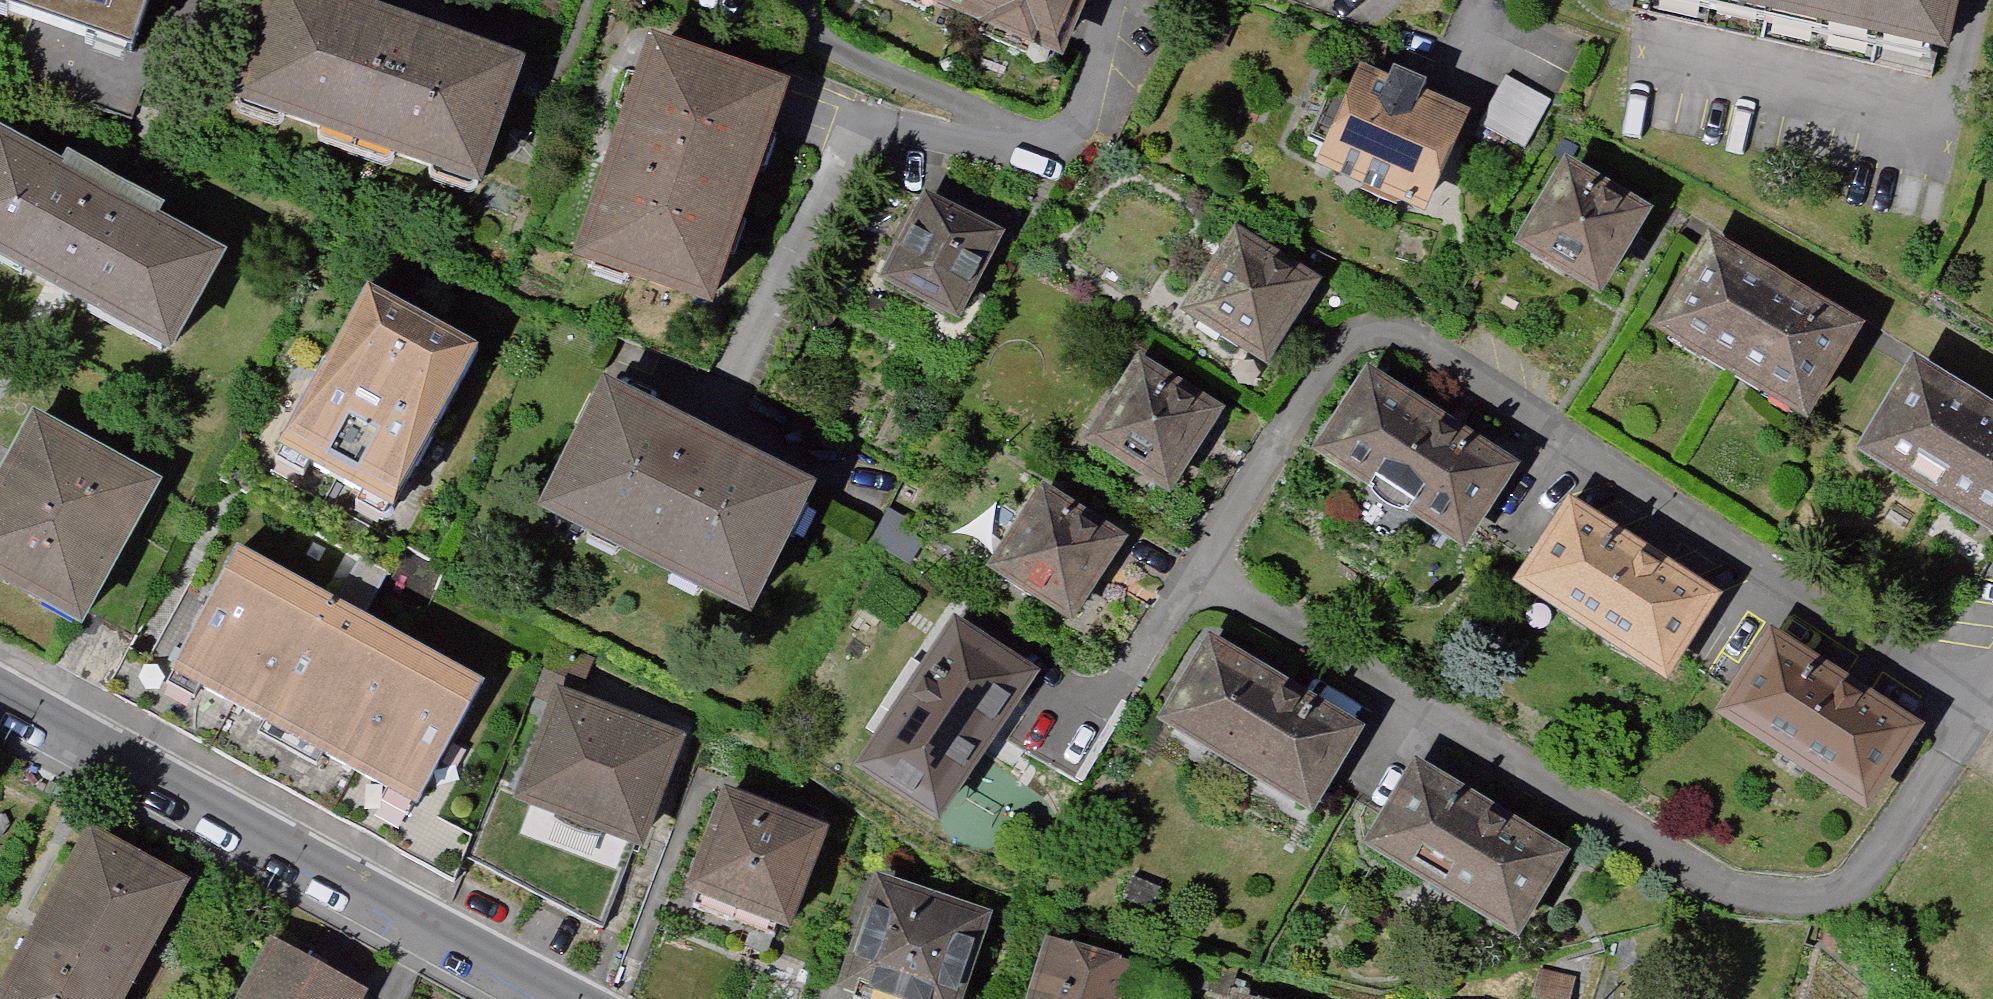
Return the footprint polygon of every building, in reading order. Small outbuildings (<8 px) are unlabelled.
[(145,61),(166,0),(0,0),(0,10),(145,61)] [(244,110),(498,198),(542,68),(343,0),(282,0),(244,110)] [(1067,59),(1092,0),(929,0),(1067,59)] [(1960,0),(1649,0),(1944,67),(1960,0)] [(712,307),(790,80),(646,31),(568,258),(712,307)] [(1368,65),(1324,167),(1434,215),(1479,113),(1433,93),(1438,82),(1402,67),(1397,78),(1368,65)] [(1559,104),(1512,79),(1485,128),(1532,153),(1559,104)] [(0,177),(0,264),(200,373),(256,271),(184,232),(190,221),(130,188),(92,168),(86,179),(19,142),(0,177)] [(1578,157),(1525,245),(1614,298),(1667,210),(1578,157)] [(964,322),(1008,233),(929,194),(885,283),(964,322)] [(1242,227),(1187,314),(1275,369),(1329,282),(1242,227)] [(1723,231),(1664,330),(1826,425),(1884,326),(1723,231)] [(474,349),(360,287),(271,450),(386,512),(474,349)] [(1146,358),(1091,443),(1177,498),(1232,413),(1146,358)] [(1869,453),(1992,528),(1992,400),(1926,359),(1869,453)] [(1377,368),(1321,454),(1475,555),(1531,469),(1377,368)] [(598,381),(533,517),(753,622),(818,486),(598,381)] [(153,485),(25,414),(0,458),(0,592),(71,632),(153,485)] [(1134,543),(1049,488),(993,574),(1079,629),(1134,543)] [(1580,498),(1524,587),(1678,685),(1735,597),(1580,498)] [(167,674),(414,810),(482,688),(234,553),(167,674)] [(944,831),(1044,679),(956,622),(857,774),(944,831)] [(1785,634),(1729,720),(1883,819),(1938,733),(1785,634)] [(1218,638),(1164,726),(1321,821),(1374,732),(1218,638)] [(609,943),(688,742),(556,690),(513,807),(522,812),(489,880),(609,943)] [(1423,762),(1369,851),(1529,947),(1583,857),(1423,762)] [(792,941),(831,836),(725,797),(685,901),(792,941)] [(82,832),(0,978),(0,998),(125,998),(186,890),(82,832)] [(997,921),(878,882),(839,998),(971,998),(997,921)] [(270,944),(238,998),(366,998),(270,944)] [(1154,975),(1049,944),(1033,998),(1146,998),(1154,975)] [(1204,962),(1195,994),(1215,998),(1235,998),(1242,973),(1204,962)] [(1539,998),(1579,998),(1582,984),(1545,975),(1539,998)]
